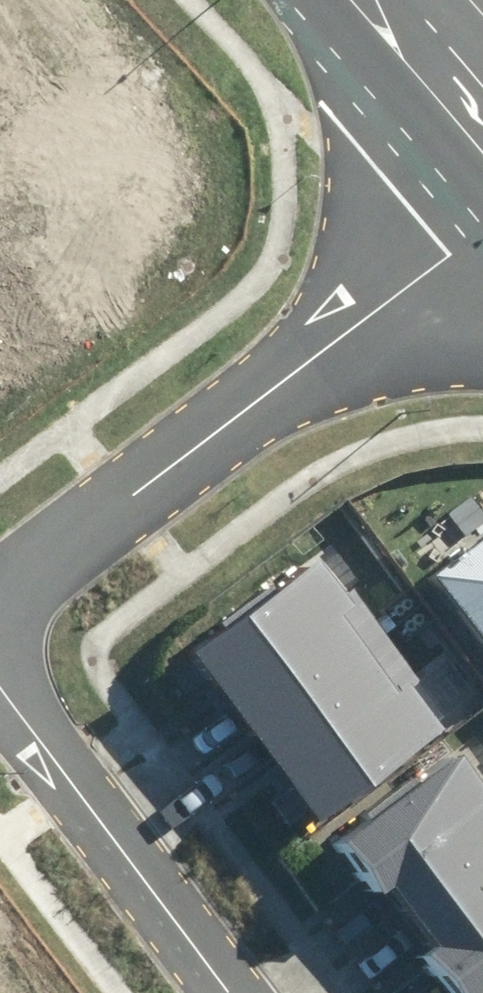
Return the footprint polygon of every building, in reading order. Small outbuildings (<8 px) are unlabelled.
[(412,579),(482,667),(482,503),(481,501),(437,537),(447,550),(412,579)] [(322,614),(336,603),(298,552),(167,652),(295,820),(426,720),(392,675),(377,686),(322,614)] [(482,981),(482,786),(441,729),(294,839),(409,992),(467,992),(482,981)] [(467,992),(482,992),(482,981),(467,992)]
